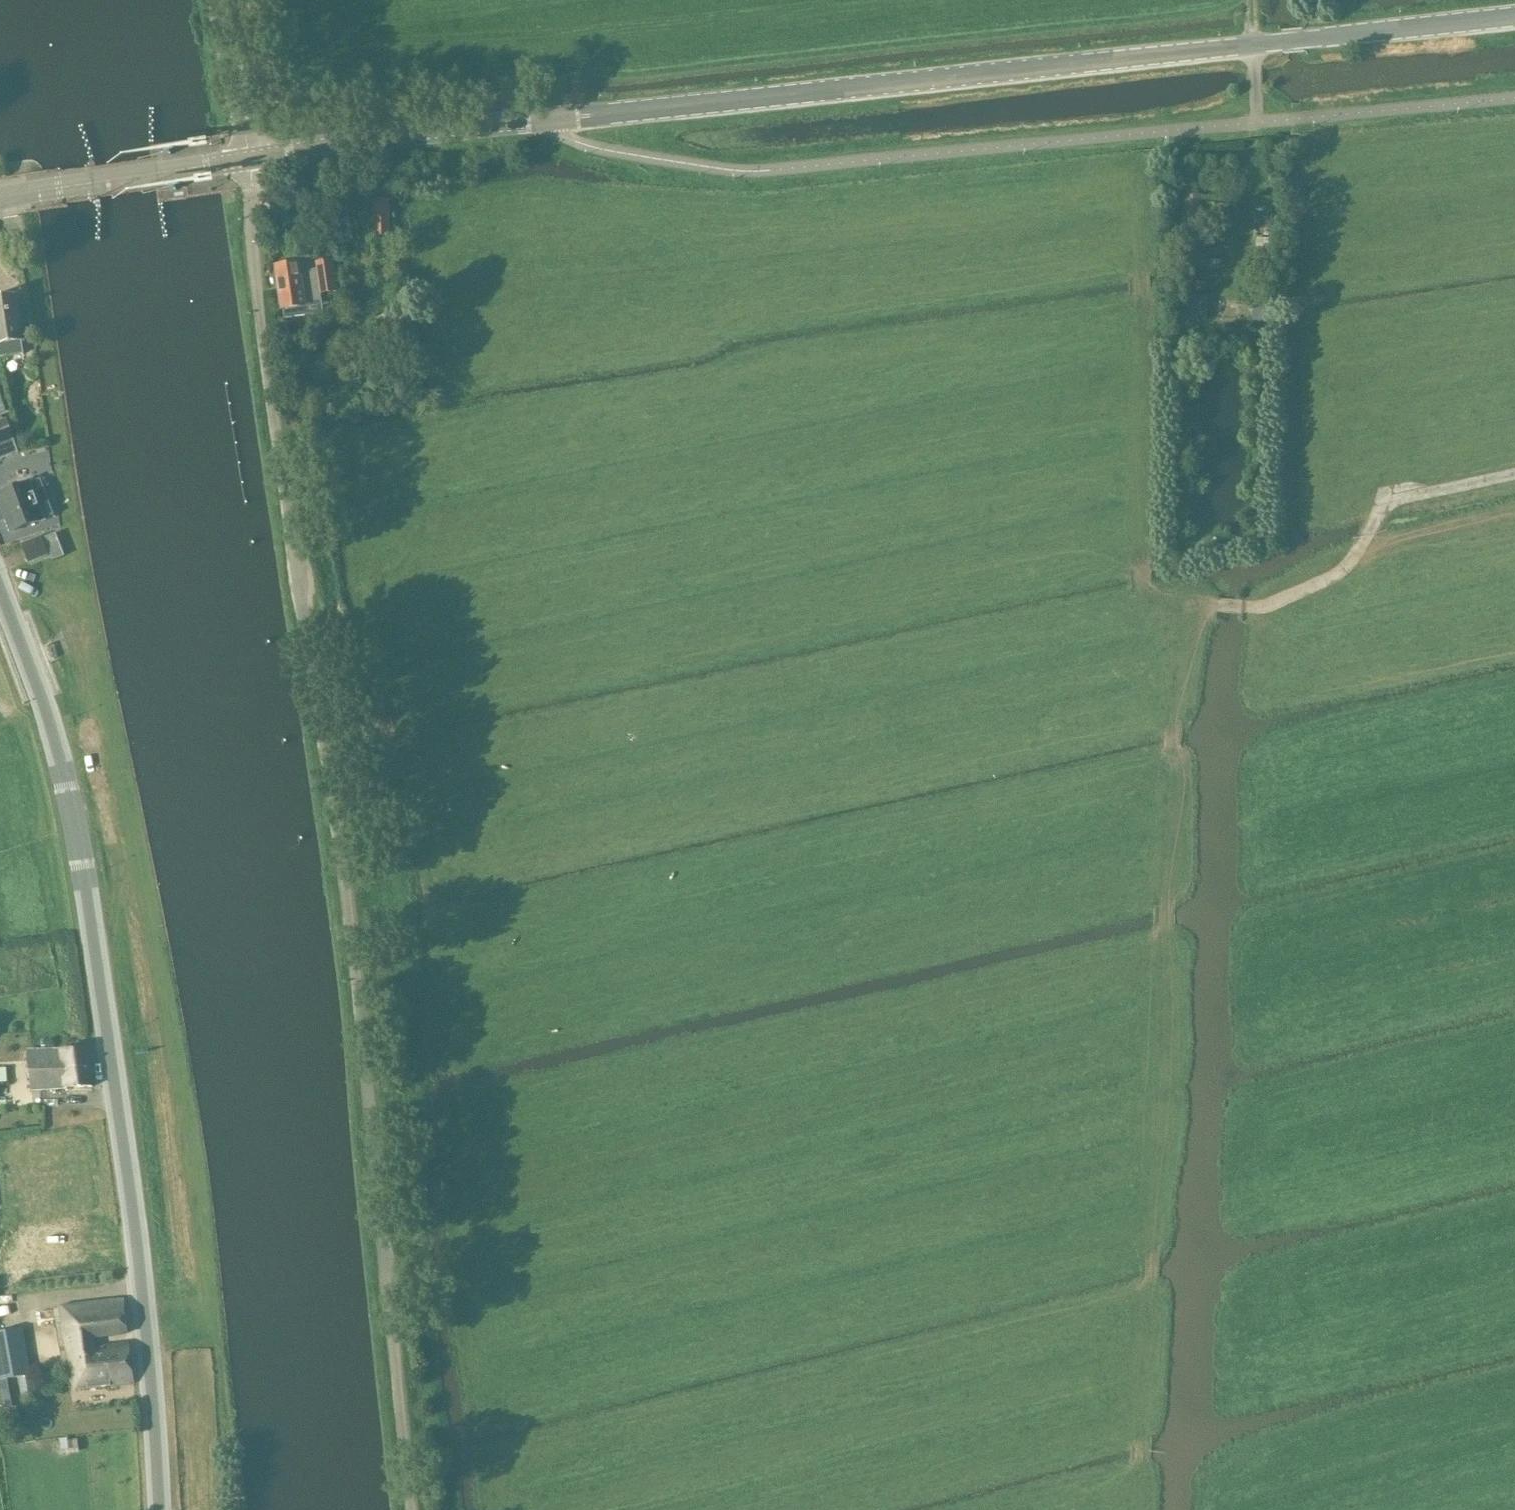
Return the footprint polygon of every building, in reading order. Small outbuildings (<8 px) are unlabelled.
[(373,201),(374,236),(391,236),(390,200),(373,201)] [(306,304),(322,301),(320,293),(336,290),(331,260),(298,266),(298,264),(277,267),(283,309),(284,309),(286,319),(308,315),(306,304)] [(14,295),(0,297),(0,354),(9,352),(23,350),(21,340),(19,326),(19,324),(21,324),(20,313),(17,313),(14,295)] [(17,452),(18,454),(19,454),(6,420),(0,422),(0,459),(17,452)] [(0,494),(0,501),(12,532),(46,520),(45,518),(52,515),(40,481),(32,484),(32,482),(0,494)] [(64,556),(56,534),(45,539),(53,560),(64,556)] [(42,537),(23,544),(29,561),(48,554),(42,537)] [(45,646),(50,662),(56,660),(51,644),(45,646)] [(89,1050),(88,1050),(59,1050),(28,1051),(32,1091),(65,1089),(65,1088),(94,1087),(89,1050)] [(67,1351),(96,1347),(95,1339),(129,1334),(125,1298),(107,1301),(107,1300),(61,1305),(61,1307),(58,1306),(67,1351)] [(0,1333),(0,1381),(32,1377),(25,1329),(0,1333)] [(129,1343),(96,1347),(67,1351),(75,1392),(135,1385),(129,1343)] [(32,1377),(19,1379),(22,1399),(35,1397),(32,1377)] [(0,1382),(0,1399),(3,1416),(14,1415),(8,1380),(0,1382)] [(78,1439),(60,1440),(61,1452),(79,1451),(78,1439)]
